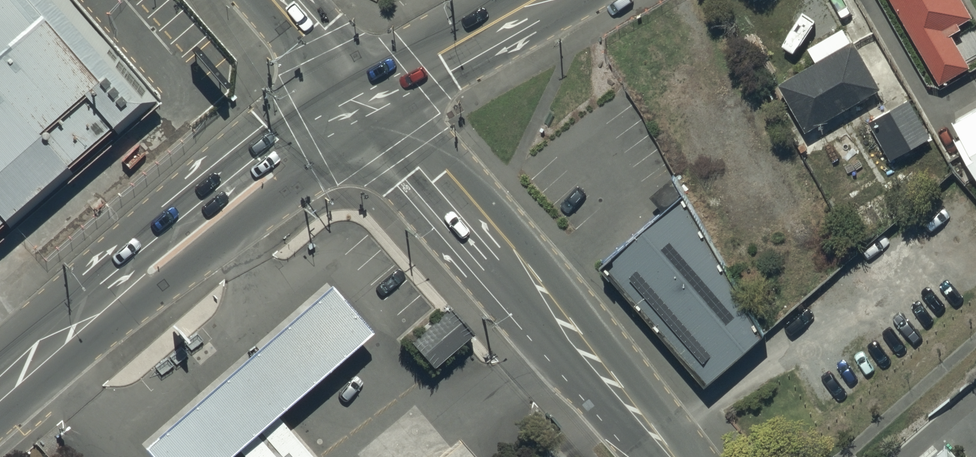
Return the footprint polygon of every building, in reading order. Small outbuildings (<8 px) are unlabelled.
[(91,0),(0,0),(0,247),(174,93),(91,0)] [(937,80),(968,63),(949,29),(959,24),(957,20),(969,13),(962,0),(892,0),(937,80)] [(878,82),(850,35),(849,36),(841,23),(805,43),(813,56),(774,78),(802,126),(878,82)] [(931,134),(908,95),(868,118),(891,158),(931,134)] [(948,126),(975,175),(975,109),(948,126)] [(664,207),(600,265),(705,383),(764,331),(684,189),(664,207)] [(324,276),(140,443),(153,456),(217,456),(366,322),(324,276)] [(444,302),(406,336),(431,363),(469,329),(444,302)] [(931,456),(957,456),(946,444),(931,456)]
